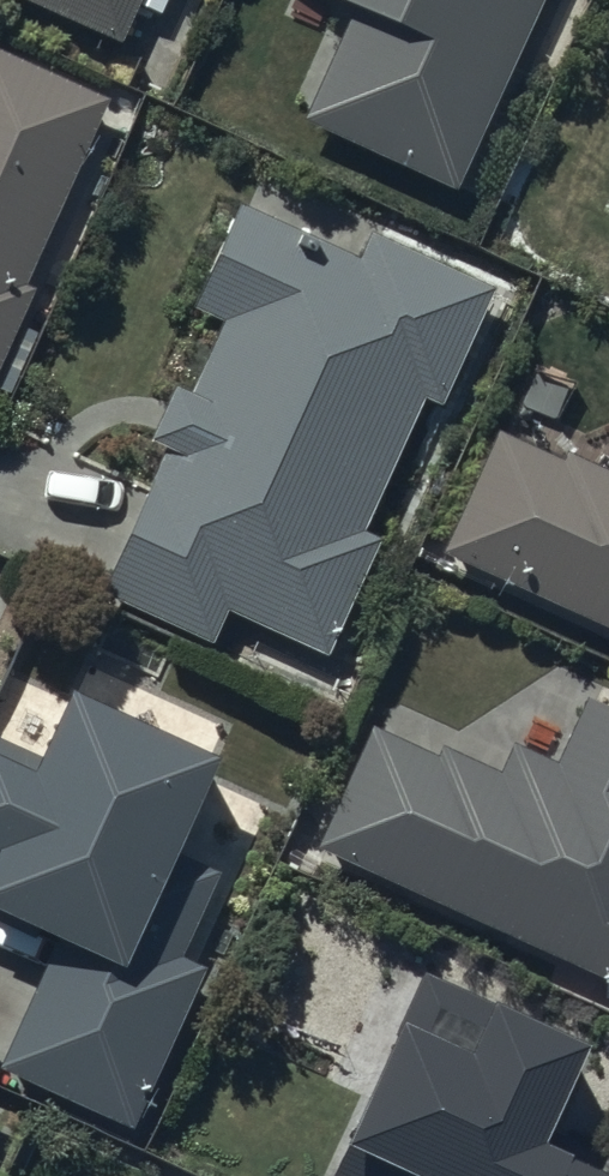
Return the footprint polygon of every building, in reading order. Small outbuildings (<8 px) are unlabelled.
[(121,61),(149,0),(0,0),(0,7),(121,61)] [(307,135),(453,203),(548,0),(304,0),(358,25),(307,135)] [(108,115),(0,65),(0,380),(108,115)] [(162,470),(99,607),(213,658),(229,628),(328,669),(382,551),(364,546),(424,413),(445,419),(494,303),(371,249),(362,274),(240,219),(192,322),(225,334),(195,411),(176,404),(151,461),(162,470)] [(441,568),(608,644),(608,484),(565,465),(563,476),(498,445),(441,568)] [(314,864),(608,996),(608,723),(587,713),(557,779),(512,759),(500,787),(438,756),(432,769),(372,740),(314,864)] [(48,967),(0,1077),(0,1086),(133,1142),(203,983),(180,975),(219,888),(179,869),(215,791),(66,725),(43,775),(0,755),(0,945),(48,967)] [(340,1175),(575,1175),(571,1174),(576,1156),(555,1143),(586,1077),(496,1036),(502,1022),(419,985),(392,1046),(340,1175)]
